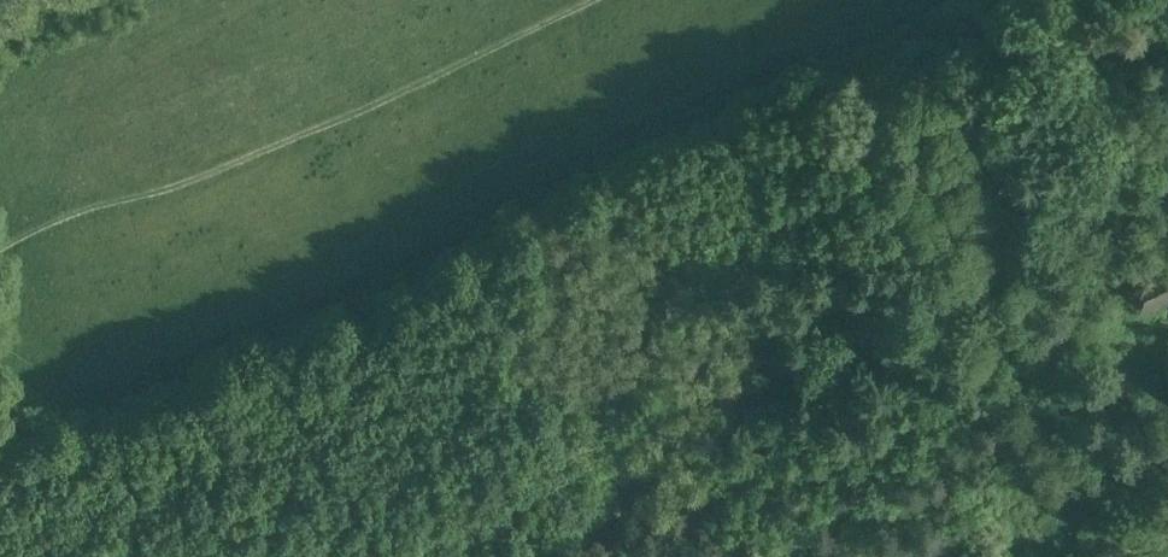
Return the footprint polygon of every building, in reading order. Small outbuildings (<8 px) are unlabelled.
[(1133,288),(1142,307),(1167,295),(1167,271),(1133,288)]
